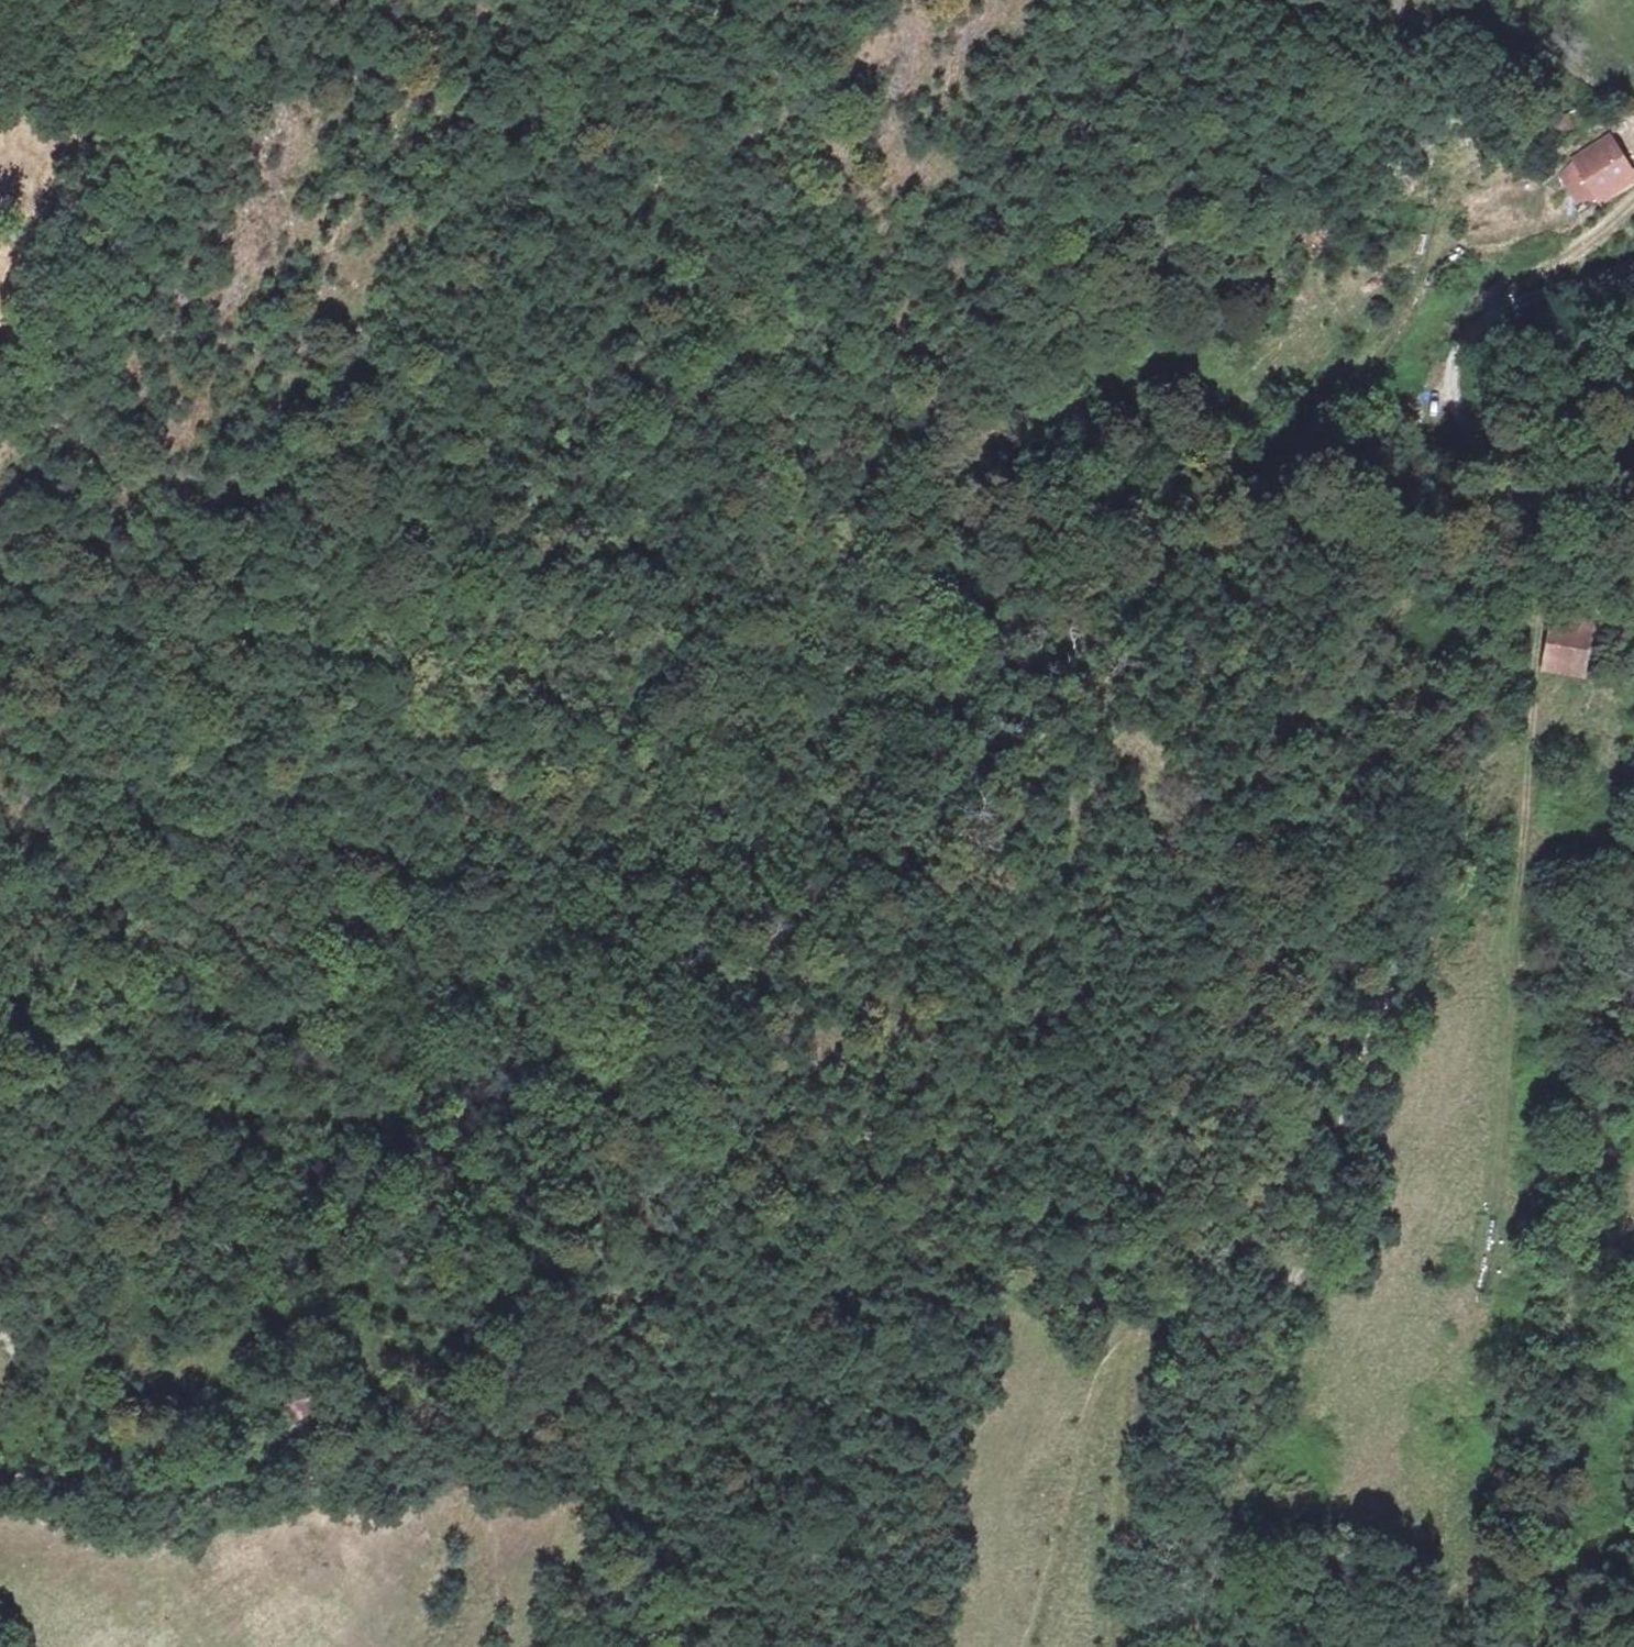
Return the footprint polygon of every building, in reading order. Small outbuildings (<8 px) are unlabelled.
[(1619,125),(1583,151),(1567,173),(1583,199),(1611,199),(1633,186),(1633,147),(1619,125)] [(1595,608),(1550,603),(1543,667),(1588,672),(1595,608)]
